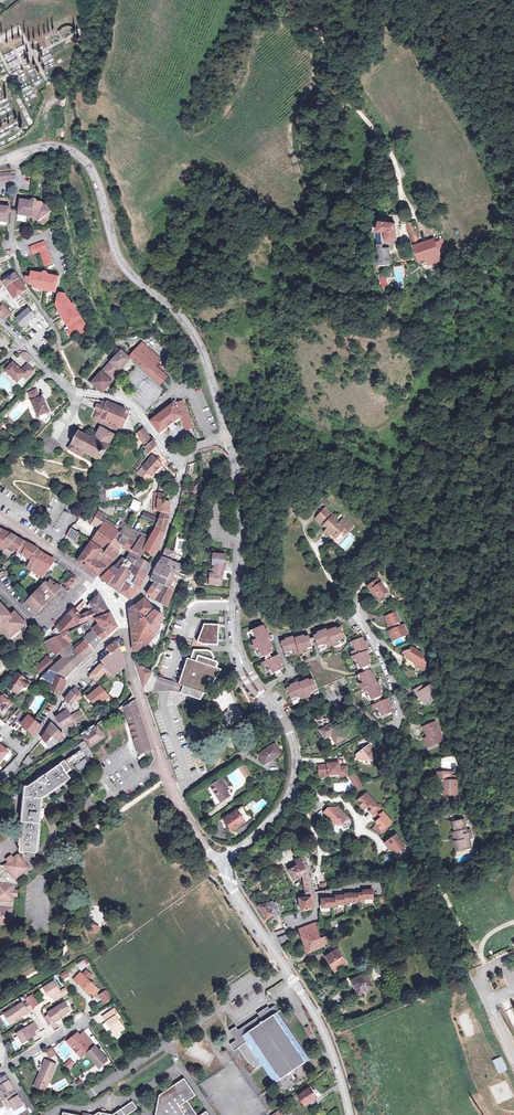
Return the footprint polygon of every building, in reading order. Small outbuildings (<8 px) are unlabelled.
[(11,172),(0,174),(0,182),(8,181),(12,180),(11,172)] [(19,215),(28,217),(29,213),(37,214),(39,215),(38,219),(40,221),(45,218),(48,222),(51,216),(50,214),(52,213),(47,207),(45,208),(43,204),(39,203),(39,204),(37,204),(37,202),(37,201),(36,201),(35,200),(34,200),(32,201),(32,203),(30,202),(21,200),(20,211),(19,215)] [(9,224),(10,214),(11,209),(3,207),(3,208),(0,208),(0,206),(0,205),(0,223),(9,224)] [(411,219),(403,222),(408,232),(416,230),(411,219)] [(390,220),(385,221),(386,225),(369,229),(371,245),(378,243),(376,236),(383,234),(387,244),(397,241),(392,225),(390,220)] [(416,230),(408,232),(414,245),(422,241),(416,230)] [(422,241),(414,245),(421,260),(432,254),(442,249),(435,235),(422,241)] [(45,242),(35,246),(38,254),(41,253),(46,267),(53,265),(45,242)] [(385,245),(379,247),(383,270),(395,267),(390,249),(386,249),(385,245)] [(442,249),(432,254),(435,260),(445,256),(442,249)] [(21,282),(14,271),(8,275),(10,278),(4,283),(9,291),(21,282)] [(32,273),(28,273),(27,279),(30,285),(34,286),(33,289),(39,290),(39,286),(48,288),(47,291),(56,293),(59,278),(50,276),(50,277),(48,276),(48,274),(47,273),(46,273),(45,273),(44,273),(43,274),(42,275),(41,275),(41,274),(32,273)] [(10,278),(8,275),(1,280),(4,283),(10,278)] [(389,281),(383,282),(385,291),(392,289),(389,281)] [(21,282),(9,291),(14,299),(27,290),(21,282)] [(66,295),(61,294),(58,296),(56,307),(59,311),(61,311),(65,317),(62,319),(70,331),(67,332),(70,337),(77,332),(76,332),(78,330),(81,334),(88,329),(75,310),(74,309),(75,308),(75,307),(75,306),(74,305),(73,305),(71,305),(71,304),(66,295)] [(28,307),(16,318),(23,327),(36,316),(28,307)] [(0,309),(0,310),(8,318),(10,317),(5,311),(2,308),(0,309)] [(160,360),(142,344),(130,357),(160,385),(167,377),(154,366),(160,360)] [(24,351),(20,355),(28,364),(32,360),(24,351)] [(121,351),(90,385),(97,387),(106,390),(113,382),(112,380),(130,360),(121,351)] [(17,366),(14,363),(6,371),(18,382),(24,376),(27,379),(34,371),(28,365),(22,371),(19,368),(18,369),(16,367),(17,366)] [(165,392),(149,378),(136,392),(130,398),(145,413),(165,392)] [(38,390),(30,393),(40,416),(51,412),(45,399),(43,400),(42,398),(38,390)] [(108,402),(102,401),(100,405),(99,405),(97,410),(98,410),(94,419),(98,421),(120,432),(130,412),(108,402)] [(176,403),(173,405),(181,416),(187,414),(183,401),(176,403)] [(173,405),(151,422),(160,433),(181,416),(173,405)] [(196,439),(187,414),(181,416),(190,441),(196,439)] [(100,427),(94,438),(108,446),(114,435),(112,434),(112,432),(107,429),(106,431),(100,427)] [(143,430),(141,427),(139,429),(141,431),(137,433),(140,439),(146,446),(153,441),(144,429),(143,430)] [(90,438),(79,431),(76,436),(75,436),(73,438),(74,439),(69,448),(81,455),(84,451),(104,463),(107,457),(103,454),(108,446),(94,438),(91,436),(90,438)] [(157,447),(153,441),(146,446),(143,449),(148,455),(151,452),(157,447)] [(162,464),(153,456),(143,467),(152,476),(162,464)] [(158,511),(162,512),(170,513),(172,503),(165,501),(159,500),(158,508),(158,511)] [(140,503),(134,501),(131,507),(137,510),(140,503)] [(334,515),(325,507),(318,516),(321,519),(320,520),(324,524),(328,528),(327,528),(326,529),(335,537),(341,531),(344,528),(348,531),(352,527),(344,519),(340,524),(332,516),(334,515)] [(160,517),(145,511),(142,520),(157,527),(160,520),(160,517)] [(156,529),(165,533),(167,525),(170,514),(170,513),(162,512),(160,520),(157,527),(156,529)] [(104,523),(93,516),(90,520),(93,522),(92,524),(100,529),(92,541),(103,548),(106,550),(118,531),(104,522),(104,523)] [(133,530),(122,522),(118,531),(129,539),(136,543),(131,552),(141,558),(145,550),(154,556),(159,548),(162,541),(151,536),(148,541),(133,530)] [(78,532),(71,527),(67,535),(76,541),(80,534),(78,532)] [(81,527),(78,532),(80,534),(84,536),(87,531),(81,527)] [(156,529),(151,536),(162,541),(163,540),(165,533),(156,529)] [(334,539),(335,537),(326,529),(324,531),(334,539)] [(18,538),(11,534),(2,530),(0,534),(0,546),(5,552),(10,547),(10,546),(18,538)] [(106,550),(104,552),(114,559),(119,552),(121,546),(124,547),(129,539),(118,531),(106,550)] [(18,552),(25,542),(18,538),(10,546),(10,547),(5,552),(4,553),(10,557),(14,549),(18,552)] [(124,547),(131,552),(136,543),(129,539),(124,547)] [(31,571),(43,553),(38,550),(39,549),(25,542),(18,552),(32,560),(27,568),(31,571)] [(98,559),(103,551),(102,550),(92,542),(77,562),(86,567),(95,556),(98,559)] [(166,549),(163,558),(169,560),(172,551),(166,549)] [(104,552),(103,551),(98,559),(95,556),(86,567),(97,575),(98,576),(107,567),(114,559),(104,552)] [(141,558),(131,552),(126,560),(136,566),(140,558),(141,558)] [(48,556),(43,553),(31,571),(42,578),(49,570),(54,561),(48,558),(48,556)] [(225,554),(214,553),(213,559),(214,559),(214,564),(214,568),(224,569),(225,569),(225,565),(224,564),(225,554)] [(123,558),(114,566),(117,570),(116,572),(117,572),(109,585),(119,592),(125,582),(131,573),(136,566),(126,560),(123,558)] [(140,558),(136,566),(146,573),(150,564),(140,558)] [(165,585),(174,590),(180,574),(180,573),(183,565),(173,562),(172,561),(169,560),(163,558),(151,579),(156,581),(165,585)] [(101,578),(109,585),(117,572),(116,572),(117,570),(114,566),(101,578)] [(146,573),(136,566),(131,573),(137,576),(134,583),(140,588),(141,587),(146,573)] [(214,568),(213,568),(212,573),(211,572),(210,577),(210,584),(220,585),(222,574),(223,574),(224,569),(214,568)] [(79,578),(71,572),(60,586),(64,588),(68,592),(79,578)] [(125,582),(119,592),(130,600),(140,588),(134,583),(137,576),(131,573),(125,582)] [(56,582),(47,577),(42,583),(43,584),(28,601),(37,610),(43,605),(46,601),(45,601),(50,595),(54,600),(57,596),(64,588),(60,586),(56,582)] [(376,580),(367,585),(374,595),(375,595),(377,593),(380,597),(388,592),(381,582),(381,583),(379,584),(376,580)] [(165,585),(156,581),(148,594),(155,599),(165,585)] [(174,590),(165,585),(155,599),(168,607),(174,590)] [(109,612),(101,598),(87,607),(91,611),(96,617),(99,616),(109,612)] [(145,599),(135,606),(145,617),(155,610),(145,599)] [(38,614),(39,612),(37,610),(28,601),(26,603),(38,614)] [(9,637),(21,626),(11,615),(10,615),(9,614),(8,614),(7,614),(5,612),(6,611),(5,610),(4,608),(0,603),(0,628),(9,637)] [(6,606),(4,608),(5,610),(6,611),(5,612),(7,614),(8,614),(9,614),(10,615),(11,615),(21,626),(9,637),(12,641),(28,627),(13,610),(11,612),(6,606)] [(145,617),(135,606),(131,608),(130,610),(132,628),(145,617)] [(75,609),(57,627),(62,632),(69,629),(77,621),(80,624),(96,617),(91,611),(82,615),(75,609)] [(155,610),(152,613),(162,620),(164,616),(155,610)] [(400,621),(396,612),(387,616),(391,626),(393,625),(394,628),(391,629),(390,631),(394,639),(407,634),(403,624),(401,625),(399,622),(400,621)] [(148,617),(146,619),(151,625),(148,628),(158,638),(159,636),(156,633),(159,630),(160,629),(162,620),(152,613),(148,617)] [(118,627),(111,614),(97,619),(98,622),(99,624),(102,627),(109,635),(118,627)] [(145,617),(132,628),(134,651),(142,649),(151,640),(155,645),(158,638),(148,628),(151,625),(146,619),(145,617)] [(90,623),(77,628),(80,635),(89,630),(92,629),(91,625),(90,623)] [(219,624),(204,623),(198,641),(204,644),(218,645),(219,624)] [(102,627),(99,624),(92,629),(92,630),(93,629),(94,631),(93,631),(95,633),(102,627)] [(263,626),(251,631),(253,635),(256,634),(257,638),(253,640),(255,644),(269,639),(270,640),(274,638),(272,634),(269,635),(267,629),(265,629),(263,626)] [(327,631),(329,630),(328,626),(324,627),(324,630),(317,632),(318,634),(314,635),(315,637),(310,638),(310,635),(305,636),(305,635),(297,637),(295,637),(299,653),(299,654),(304,652),(303,649),(307,648),(308,650),(313,649),(312,643),(317,642),(319,647),(323,646),(323,644),(327,642),(328,646),(332,645),(327,631)] [(102,641),(109,635),(102,627),(95,633),(102,641)] [(336,628),(329,630),(327,631),(332,645),(333,646),(337,644),(337,641),(340,640),(341,642),(346,639),(341,628),(337,629),(336,628)] [(96,646),(102,641),(95,633),(93,631),(94,631),(93,629),(92,630),(92,629),(89,630),(91,633),(88,635),(89,636),(85,639),(94,650),(96,646)] [(65,632),(61,634),(62,635),(70,644),(73,641),(65,632)] [(295,637),(297,637),(296,633),(292,634),(292,637),(285,639),(285,640),(282,641),(285,654),(290,653),(290,651),(294,650),(295,653),(299,653),(295,637)] [(77,666),(84,660),(74,649),(70,644),(62,635),(52,640),(60,652),(64,657),(66,655),(77,666)] [(368,653),(372,651),(371,647),(368,648),(365,641),(364,641),(362,637),(350,641),(352,647),(354,646),(355,650),(352,651),(353,656),(367,651),(368,653)] [(84,660),(94,650),(85,639),(80,644),(80,643),(74,649),(84,660)] [(269,639),(255,644),(254,644),(256,649),(259,648),(261,651),(258,652),(261,657),(265,655),(267,660),(263,662),(266,666),(269,665),(270,668),(269,669),(271,674),(275,672),(277,676),(282,674),(280,670),(283,668),(281,664),(282,663),(278,655),(272,658),(270,653),(273,652),(271,648),(272,647),(270,640),(269,639)] [(60,652),(52,640),(47,643),(57,655),(60,652)] [(107,649),(106,650),(108,651),(109,650),(111,653),(105,659),(104,662),(103,662),(102,664),(109,671),(113,675),(114,676),(120,669),(125,665),(122,651),(116,642),(113,644),(107,649)] [(411,649),(404,652),(407,658),(409,657),(410,660),(408,660),(407,662),(415,667),(416,665),(417,667),(421,670),(428,667),(421,651),(419,652),(418,650),(412,647),(411,649)] [(207,649),(194,649),(191,659),(190,659),(182,685),(184,686),(189,688),(187,694),(201,699),(200,699),(201,700),(203,692),(207,693),(221,669),(217,667),(219,663),(217,661),(213,660),(215,656),(212,651),(207,649)] [(371,660),(368,653),(367,651),(353,656),(352,656),(354,660),(357,659),(358,663),(356,663),(359,669),(363,667),(365,672),(358,674),(360,680),(362,679),(363,682),(360,684),(362,688),(363,688),(379,682),(379,684),(382,683),(380,679),(376,680),(373,673),(372,674),(370,670),(369,670),(368,666),(370,665),(369,661),(371,660)] [(308,664),(313,679),(318,689),(339,680),(342,687),(347,684),(344,677),(345,676),(335,653),(308,664)] [(66,655),(64,657),(66,660),(59,664),(58,662),(50,670),(65,677),(66,678),(77,666),(66,655)] [(48,657),(37,668),(40,672),(51,661),(48,657)] [(182,685),(190,659),(188,658),(179,684),(182,685)] [(141,659),(135,660),(136,668),(140,680),(148,669),(145,667),(142,667),(141,659)] [(109,671),(102,664),(96,669),(103,675),(106,672),(107,673),(111,676),(113,675),(109,671)] [(103,675),(96,669),(91,675),(91,676),(93,678),(91,680),(94,683),(97,680),(103,675)] [(174,691),(181,693),(184,686),(182,685),(179,684),(173,681),(165,679),(158,676),(153,671),(149,670),(148,669),(140,680),(145,694),(161,691),(165,691),(170,691),(174,691)] [(65,677),(50,670),(40,680),(46,683),(47,680),(51,683),(49,687),(61,694),(66,684),(67,682),(63,680),(65,677)] [(30,682),(17,674),(9,687),(18,693),(24,684),(26,685),(27,686),(30,682)] [(301,682),(299,678),(296,680),(296,682),(290,685),(290,687),(286,689),(292,700),(297,698),(296,697),(300,695),(302,699),(305,697),(299,683),(301,682)] [(299,683),(305,697),(306,698),(310,696),(309,693),(313,691),(314,693),(319,691),(318,689),(313,679),(309,680),(308,679),(301,682),(299,683)] [(382,691),(379,684),(379,682),(363,688),(365,692),(368,691),(370,694),(368,695),(370,700),(373,699),(375,703),(373,704),(375,709),(378,707),(380,711),(378,712),(381,717),(392,712),(391,707),(392,707),(388,698),(380,701),(379,697),(382,696),(380,692),(382,691)] [(424,683),(415,689),(422,699),(423,698),(427,703),(438,696),(431,684),(428,686),(426,687),(424,683)] [(101,686),(88,696),(96,706),(100,702),(108,695),(101,686)] [(181,693),(200,699),(201,699),(187,694),(189,688),(184,686),(181,693)] [(77,689),(73,693),(77,697),(83,693),(80,690),(79,691),(77,689)] [(73,693),(71,691),(65,699),(70,705),(71,704),(75,708),(79,706),(75,699),(77,697),(73,693)] [(5,693),(0,699),(0,712),(0,713),(5,708),(7,710),(12,704),(6,699),(9,696),(5,693)] [(109,697),(108,695),(100,702),(101,704),(109,697)] [(152,749),(136,700),(125,707),(130,723),(129,723),(135,742),(136,742),(139,754),(152,749)] [(68,710),(63,703),(59,710),(62,714),(68,710)] [(20,707),(14,714),(18,718),(24,710),(20,707)] [(68,710),(62,714),(56,718),(63,728),(63,732),(66,736),(74,731),(71,725),(84,718),(79,711),(71,716),(68,710)] [(42,727),(25,711),(17,719),(35,736),(42,727)] [(39,719),(43,722),(47,713),(43,711),(39,719)] [(335,721),(320,729),(324,736),(330,733),(332,735),(336,742),(345,738),(335,721)] [(436,722),(424,727),(427,735),(430,734),(430,736),(428,737),(425,738),(428,746),(441,740),(437,730),(439,730),(436,722)] [(47,730),(59,741),(65,737),(62,733),(59,733),(52,723),(47,730)] [(95,725),(82,734),(83,736),(82,737),(84,740),(90,748),(98,742),(105,737),(98,726),(96,727),(95,725)] [(168,758),(175,756),(166,729),(160,731),(168,758)] [(47,730),(43,738),(51,747),(59,741),(47,730)] [(90,748),(84,740),(83,741),(78,744),(82,749),(61,764),(60,762),(37,778),(38,780),(29,786),(26,786),(20,851),(23,852),(26,852),(37,853),(38,848),(39,848),(41,828),(39,828),(42,798),(71,778),(68,772),(93,754),(94,754),(90,748)] [(274,744),(259,754),(265,763),(276,756),(275,754),(279,752),(274,744)] [(8,751),(1,745),(0,746),(0,761),(8,751)] [(378,756),(370,745),(357,755),(356,759),(369,761),(370,760),(371,761),(378,756)] [(388,753),(385,748),(380,751),(384,756),(388,753)] [(34,761),(29,755),(23,762),(25,764),(27,763),(28,765),(34,761)] [(236,765),(239,768),(245,764),(243,760),(236,765)] [(327,764),(318,765),(319,775),(321,774),(327,774),(328,774),(328,775),(339,774),(340,777),(348,776),(347,766),(339,766),(339,763),(332,763),(329,763),(327,763),(327,764)] [(245,764),(239,768),(242,773),(248,768),(245,764)] [(248,768),(242,773),(244,777),(251,773),(248,768)] [(451,772),(438,772),(438,780),(444,780),(444,794),(452,794),(452,796),(457,796),(457,780),(452,780),(451,772)] [(356,775),(354,776),(356,780),(353,782),(359,792),(363,786),(356,775)] [(222,779),(220,780),(227,791),(228,790),(222,779)] [(220,780),(210,786),(221,802),(230,796),(227,791),(220,780)] [(377,824),(382,830),(392,821),(367,792),(357,801),(364,809),(367,807),(378,820),(377,821),(377,824)] [(457,802),(457,796),(452,796),(450,797),(447,797),(447,798),(444,798),(444,805),(455,805),(455,802),(457,802)] [(176,821),(170,804),(165,807),(167,813),(168,813),(170,818),(168,819),(170,823),(176,821)] [(243,806),(225,819),(233,831),(251,818),(243,806)] [(328,807),(323,812),(329,818),(330,816),(337,824),(342,824),(347,819),(336,807),(328,807)] [(464,819),(454,821),(456,831),(454,832),(455,837),(459,836),(460,839),(457,840),(459,849),(463,848),(464,849),(466,849),(466,848),(472,846),(470,838),(472,837),(470,829),(467,830),(464,819)] [(397,834),(387,841),(392,848),(394,848),(397,852),(406,846),(397,834)] [(0,865),(0,923),(11,924),(12,919),(15,919),(16,914),(14,914),(14,913),(13,913),(14,896),(15,890),(16,878),(29,868),(25,862),(26,861),(26,852),(23,852),(22,860),(18,855),(14,858),(11,856),(7,859),(9,862),(5,865),(0,865)] [(299,865),(289,869),(294,880),(304,875),(308,873),(307,869),(306,867),(307,866),(306,864),(305,864),(302,857),(297,859),(299,864),(299,865)] [(316,896),(308,873),(304,875),(307,893),(297,895),(298,898),(299,898),(311,896),(311,897),(312,897),(315,896),(316,896)] [(332,898),(323,898),(323,907),(337,906),(337,904),(346,903),(346,902),(365,900),(364,898),(374,897),(373,889),(364,890),(364,892),(355,893),(355,892),(346,893),(346,895),(336,896),(336,898),(332,898)] [(315,898),(315,896),(312,897),(311,897),(311,896),(299,898),(302,911),(313,909),(312,900),(314,900),(315,898)] [(274,901),(259,905),(268,918),(269,918),(275,914),(276,916),(281,913),(277,901),(274,902),(274,901)] [(97,904),(94,903),(92,904),(89,905),(88,907),(87,910),(88,912),(89,914),(91,916),(93,917),(95,917),(98,915),(100,914),(101,912),(101,910),(100,907),(99,905),(97,904)] [(314,924),(299,930),(307,952),(329,944),(326,937),(319,939),(314,924)] [(97,935),(100,927),(92,925),(90,932),(97,935)] [(280,937),(283,943),(292,938),(289,932),(280,937)] [(338,949),(327,956),(336,970),(346,963),(338,949)] [(84,960),(78,965),(80,969),(87,964),(84,960)] [(59,974),(62,980),(69,977),(67,971),(59,974)] [(100,989),(81,972),(74,979),(90,993),(91,992),(94,996),(100,989)] [(366,973),(352,980),(355,985),(354,986),(358,993),(359,994),(360,995),(367,992),(366,990),(373,986),(366,973)] [(54,980),(45,986),(51,996),(52,995),(56,1000),(69,992),(66,987),(61,990),(54,980)] [(104,1004),(112,999),(106,990),(98,995),(104,1004)] [(32,995),(27,998),(33,1007),(38,1004),(32,995)] [(23,1001),(5,1012),(11,1022),(24,1014),(29,1011),(28,1011),(24,1003),(23,1001)] [(32,1008),(28,1001),(24,1003),(28,1011),(32,1008)] [(70,1010),(65,1001),(48,1011),(49,1013),(53,1019),(54,1021),(62,1017),(61,1015),(65,1013),(70,1010)] [(311,1058),(275,1005),(270,1008),(266,1010),(265,1008),(258,1012),(260,1015),(241,1028),(242,1029),(240,1030),(239,1029),(236,1026),(230,1030),(237,1039),(231,1043),(235,1049),(242,1044),(253,1061),(248,1065),(252,1071),(265,1062),(267,1066),(269,1064),(277,1077),(275,1078),(277,1081),(275,1083),(282,1092),(288,1088),(290,1090),(292,1089),(292,1088),(291,1086),(294,1084),(295,1085),(299,1082),(296,1077),(295,1077),(291,1072),(311,1058)] [(115,1009),(104,1017),(107,1022),(112,1028),(116,1035),(124,1029),(118,1019),(120,1018),(115,1009)] [(53,1019),(49,1013),(45,1016),(48,1022),(53,1019)] [(35,1022),(30,1024),(34,1030),(38,1027),(35,1022)] [(34,1030),(30,1024),(17,1033),(23,1042),(36,1034),(34,1030)] [(54,1031),(50,1026),(39,1032),(42,1038),(54,1031)] [(108,1060),(90,1040),(83,1047),(97,1063),(99,1062),(102,1065),(108,1060)] [(52,1047),(45,1051),(48,1059),(56,1055),(52,1047)] [(501,1058),(494,1061),(499,1072),(506,1069),(501,1058)] [(57,1064),(46,1059),(44,1065),(44,1067),(43,1067),(43,1066),(39,1068),(41,1074),(40,1075),(41,1077),(39,1079),(39,1081),(41,1087),(46,1084),(47,1087),(51,1085),(50,1081),(57,1064)] [(269,1064),(267,1066),(275,1078),(277,1077),(269,1064)] [(6,1075),(0,1079),(0,1088),(3,1093),(0,1094),(8,1109),(13,1106),(15,1110),(24,1105),(6,1075)] [(188,1100),(196,1095),(185,1078),(160,1094),(156,1114),(198,1114),(188,1100)] [(309,1085),(292,1097),(293,1099),(298,1096),(310,1088),(311,1087),(309,1085)] [(310,1088),(298,1096),(305,1105),(316,1097),(310,1088)] [(139,1107),(134,1101),(113,1114),(100,1111),(94,1114),(127,1114),(139,1107)]
